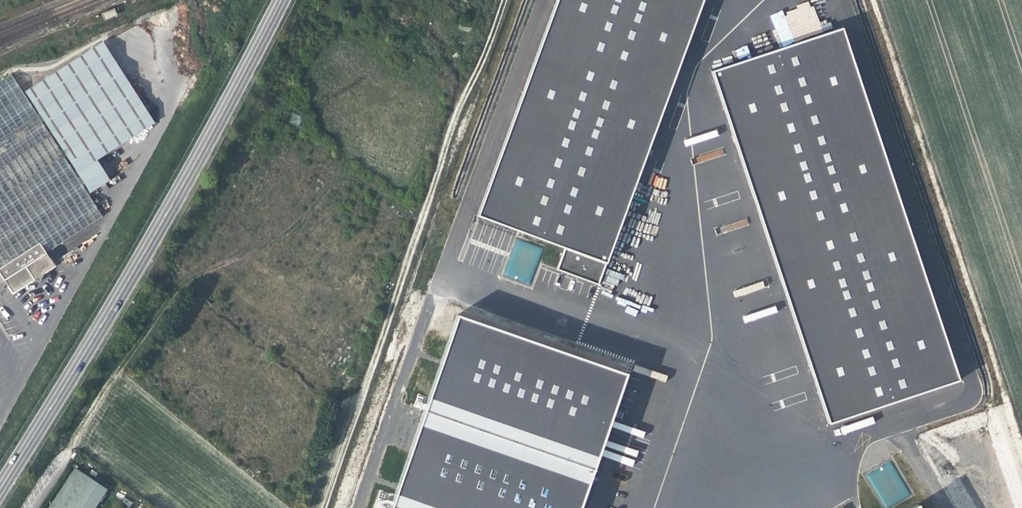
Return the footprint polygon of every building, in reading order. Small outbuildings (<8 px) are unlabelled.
[(477,215),(603,261),(700,0),(557,0),(477,215)] [(101,14),(104,21),(116,15),(114,8),(101,14)] [(843,27),(713,69),(827,419),(957,377),(843,27)] [(23,92),(75,173),(95,160),(151,124),(100,42),(23,92)] [(738,57),(749,54),(747,47),(736,50),(738,57)] [(10,76),(0,82),(0,281),(1,281),(22,267),(43,253),(99,217),(10,76)] [(108,180),(95,160),(75,173),(87,193),(108,180)] [(531,285),(543,247),(515,239),(503,277),(531,285)] [(22,267),(1,281),(9,293),(31,279),(37,282),(42,272),(51,266),(43,253),(22,267)] [(625,369),(453,317),(395,507),(583,507),(625,369)] [(106,489),(74,468),(48,507),(93,507),(106,489)] [(917,499),(903,507),(922,507),(917,499)]
